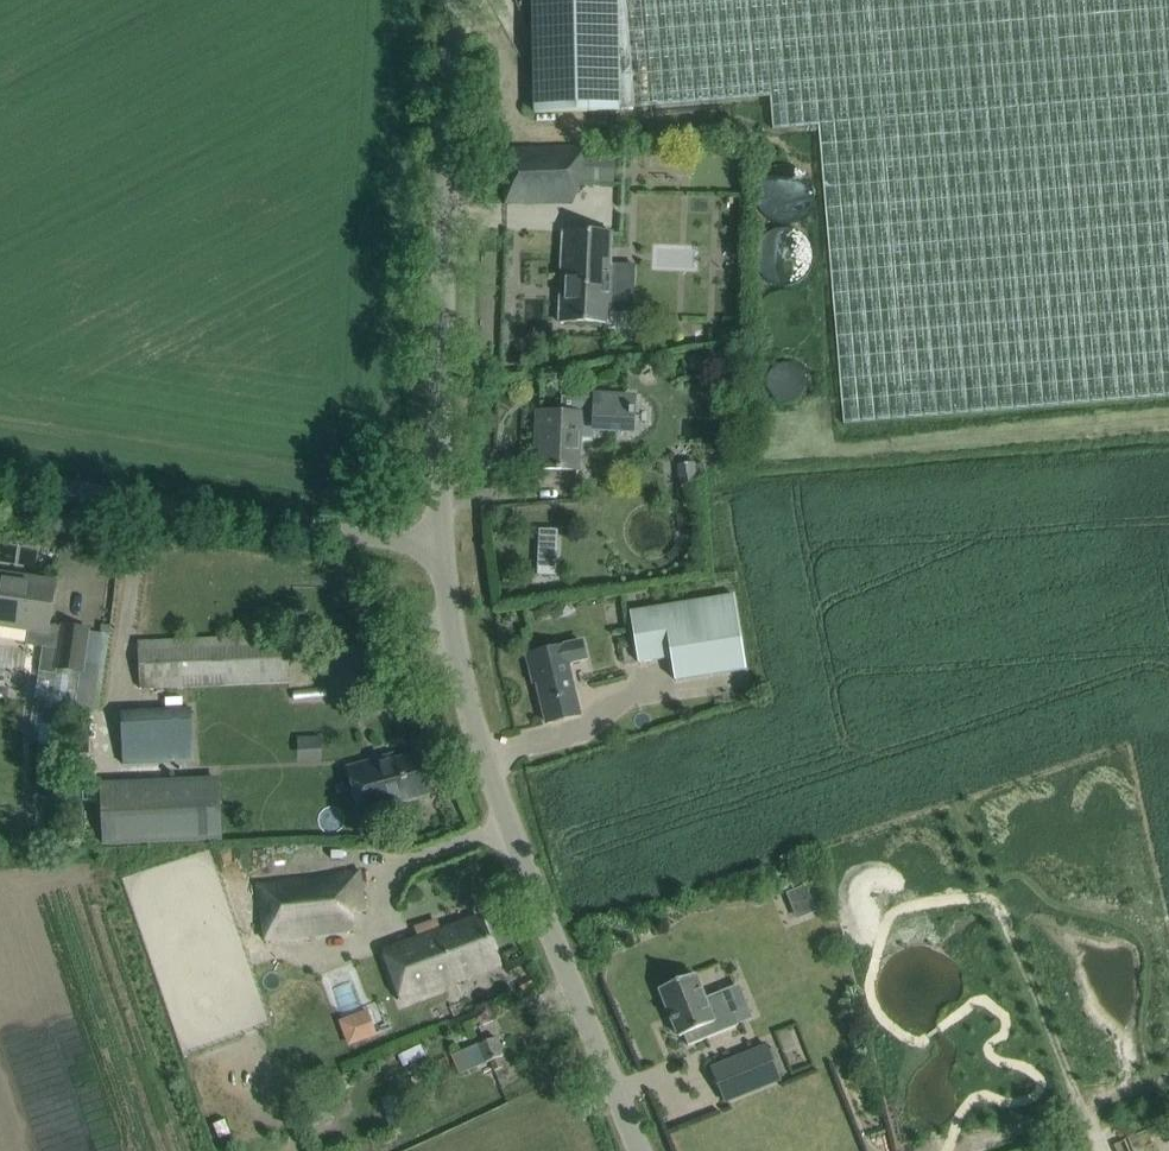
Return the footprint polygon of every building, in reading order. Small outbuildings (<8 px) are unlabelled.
[(617,0),(532,0),(534,113),(619,112),(619,109),(617,0)] [(619,109),(770,96),(773,129),(818,125),(843,424),(1168,397),(1168,0),(617,0),(619,109)] [(505,204),(573,205),(573,188),(585,188),(585,149),(498,149),(498,188),(505,188),(505,204)] [(598,177),(628,179),(629,160),(599,158),(598,177)] [(558,322),(604,324),(606,294),(614,294),(615,265),(610,264),(612,232),(562,231),(562,232),(568,232),(565,300),(559,300),(558,322)] [(714,331),(714,341),(728,341),(728,331),(714,331)] [(786,353),(789,384),(813,381),(810,351),(786,353)] [(561,396),(560,412),(538,411),(537,432),(543,432),(541,468),(577,470),(578,439),(595,439),(595,429),(631,430),(631,429),(631,415),(634,415),(634,408),(632,408),(633,397),(594,396),(594,397),(561,396)] [(718,551),(718,538),(694,537),(693,550),(718,551)] [(537,557),(536,578),(553,579),(554,557),(537,557)] [(81,670),(87,631),(62,627),(61,629),(47,627),(54,582),(28,578),(27,583),(0,579),(0,625),(30,629),(28,643),(59,648),(56,667),(81,670)] [(672,658),(675,681),(746,670),(734,594),(632,611),(632,610),(630,611),(639,663),(640,663),(672,658)] [(402,605),(391,610),(396,621),(407,616),(402,605)] [(292,680),(289,634),(137,642),(139,688),(292,680)] [(563,646),(527,654),(532,674),(535,673),(547,723),(580,715),(567,663),(586,659),(582,642),(563,646)] [(191,711),(121,715),(124,766),(194,762),(191,711)] [(420,753),(395,760),(371,766),(370,760),(347,767),(360,813),(431,793),(420,753)] [(101,846),(220,841),(218,777),(99,781),(101,846)] [(257,883),(264,943),(353,933),(351,916),(357,915),(354,872),(257,883)] [(435,927),(457,920),(455,911),(432,917),(435,927)] [(479,917),(457,926),(383,951),(402,1001),(436,990),(458,981),(455,973),(495,956),(479,917)] [(694,974),(659,988),(679,1037),(683,1035),(688,1046),(738,1026),(724,992),(705,1000),(694,974)] [(365,1012),(341,1021),(349,1043),(373,1034),(365,1012)] [(496,1037),(452,1054),(460,1075),(465,1073),(491,1063),(494,1070),(502,1067),(499,1057),(503,1056),(496,1037)] [(780,1081),(766,1045),(711,1068),(725,1103),(780,1081)]
